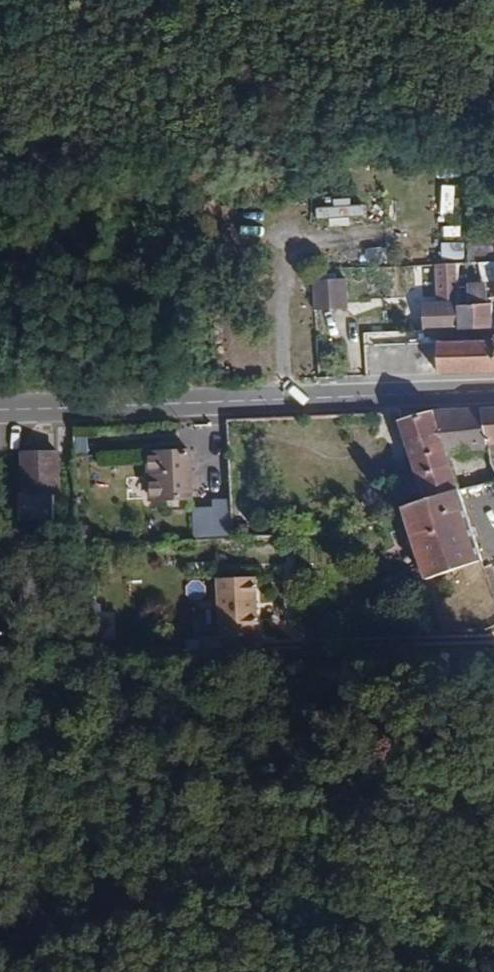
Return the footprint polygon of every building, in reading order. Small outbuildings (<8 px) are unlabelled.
[(316,224),(367,223),(366,202),(316,204),(316,224)] [(460,228),(461,246),(475,246),(493,246),(493,221),(492,221),(492,227),(460,228)] [(340,278),(341,246),(310,246),(310,277),(340,278)] [(447,270),(447,256),(433,256),(433,286),(413,285),(412,315),(447,315),(447,270)] [(447,270),(447,315),(481,315),(481,290),(476,290),(476,281),(475,271),(447,270)] [(313,311),(346,310),(345,280),(313,281),(313,311)] [(459,323),(458,328),(429,328),(430,358),(493,358),(493,322),(459,323)] [(493,483),(493,405),(459,407),(461,444),(463,465),(472,477),(475,484),(493,483)] [(461,444),(459,407),(411,409),(375,426),(387,460),(401,501),(439,491),(424,446),(461,444)] [(20,450),(20,489),(57,490),(58,451),(20,450)] [(190,498),(190,450),(149,450),(149,498),(190,498)] [(475,484),(484,505),(493,503),(493,483),(475,484)] [(461,505),(459,486),(439,491),(401,501),(378,508),(407,582),(464,562),(446,507),(461,505)] [(254,578),(217,579),(219,626),(256,625),(254,578)]
